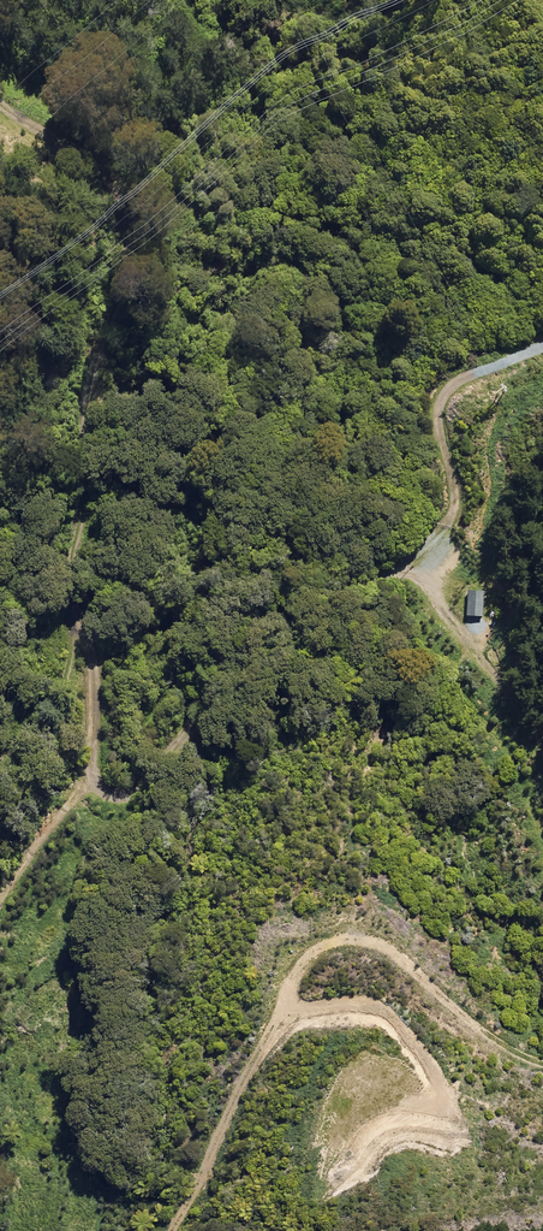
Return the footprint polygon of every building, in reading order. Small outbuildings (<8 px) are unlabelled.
[(484,591),(468,590),(467,616),(482,616),(484,591)]
